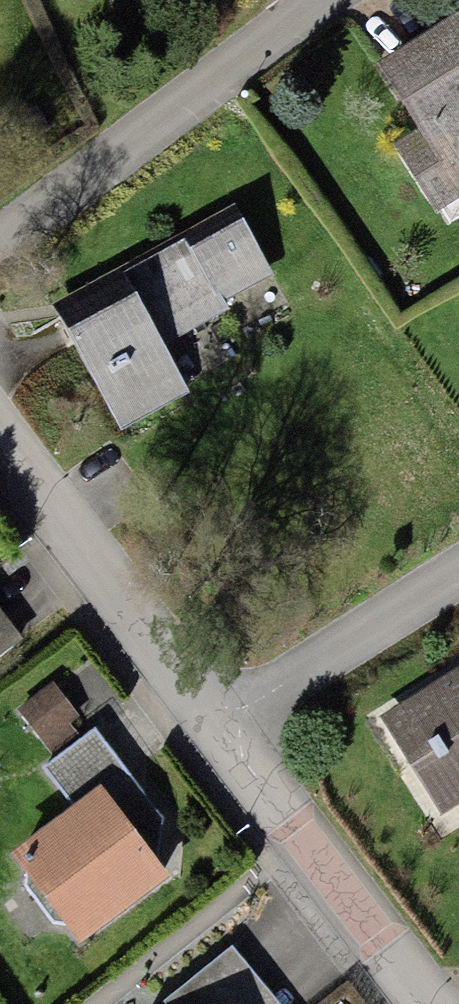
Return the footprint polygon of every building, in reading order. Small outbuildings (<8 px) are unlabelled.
[(455,26),(378,75),(418,136),(400,148),(442,213),(458,202),(458,32),(455,26)] [(237,227),(59,335),(113,424),(291,316),(237,227)] [(32,641),(0,601),(0,667),(32,641)] [(387,730),(441,814),(458,802),(458,684),(387,730)] [(83,801),(23,847),(85,926),(156,870),(109,810),(142,784),(98,728),(53,763),(83,801)] [(238,951),(173,1003),(281,1003),(238,951)]
